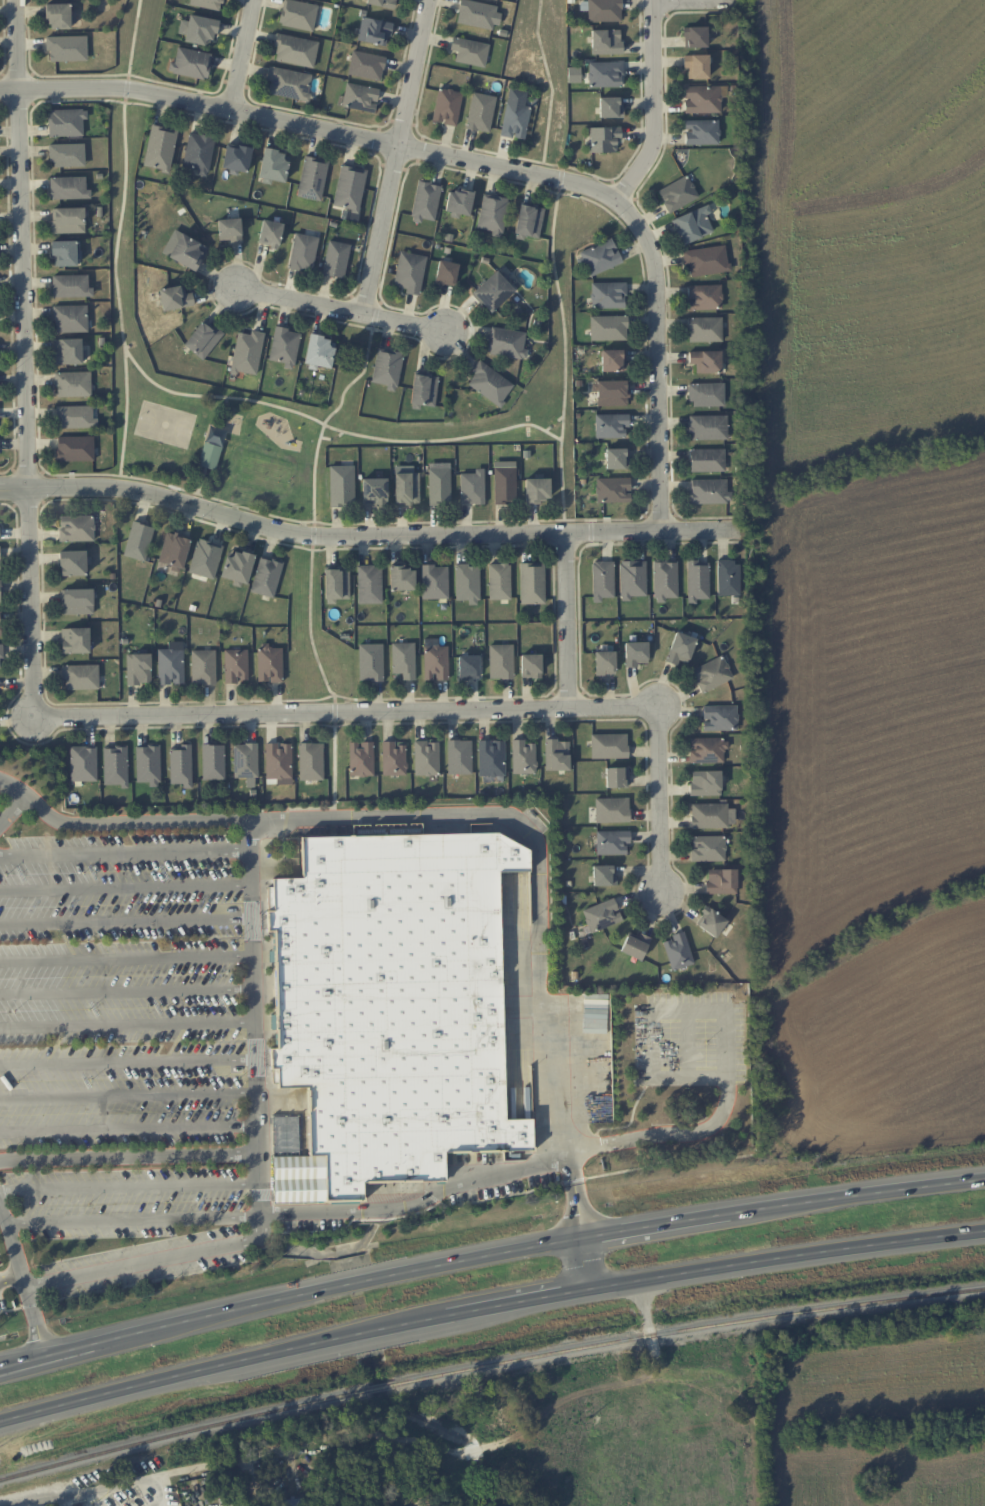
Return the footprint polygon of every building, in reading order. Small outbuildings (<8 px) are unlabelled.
[(222,0),(191,0),(190,6),(221,10),(222,0)] [(318,5),(293,0),(284,0),(279,24),(313,31),(318,5)] [(366,3),(395,9),(397,0),(366,0),(366,3)] [(468,0),(460,0),(456,22),(492,30),(497,6),(468,0)] [(588,21),(621,21),(621,0),(588,0),(588,21)] [(51,29),(74,28),(74,11),(71,11),(70,3),(45,4),(45,20),(51,20),(51,29)] [(178,34),(185,35),(184,42),(213,46),(217,19),(189,15),(188,21),(180,20),(178,34)] [(386,46),(392,23),(362,16),(357,40),(386,46)] [(683,27),(684,48),(707,47),(707,26),(683,27)] [(622,30),(591,29),(591,54),(622,54),(622,30)] [(313,68),(318,41),(276,33),(274,47),(278,47),(275,60),(313,68)] [(87,36),(47,36),(48,61),(88,60),(87,36)] [(455,61),(485,67),(489,44),(452,36),(450,49),(457,50),(455,61)] [(206,80),(212,54),(176,46),(171,72),(206,80)] [(385,57),(352,50),(347,74),(380,81),(385,57)] [(708,54),(683,55),(683,68),(687,68),(688,79),(709,78),(708,54)] [(588,62),(589,88),(623,87),(622,61),(588,62)] [(267,94),(307,101),(312,74),(269,66),(267,80),(270,80),(267,94)] [(374,113),(379,89),(346,82),(342,106),(374,113)] [(684,87),(685,99),(684,99),(684,113),(720,112),(720,86),(684,87)] [(456,126),(463,92),(439,87),(432,121),(443,123),(456,126)] [(531,106),(525,105),(528,92),(509,88),(500,135),(525,139),(531,106)] [(491,132),(495,95),(471,93),(467,129),(491,132)] [(622,97),(599,97),(599,118),(623,117),(622,97)] [(48,110),(49,136),(83,136),(83,118),(87,118),(87,109),(48,110)] [(685,120),(685,130),(684,130),(685,144),(719,144),(719,119),(685,120)] [(169,171),(178,129),(152,124),(143,165),(169,171)] [(589,152),(616,152),(616,140),(621,140),(621,127),(589,127),(589,152)] [(209,176),(215,136),(188,132),(183,167),(199,170),(198,174),(209,176)] [(85,143),(50,144),(51,167),(85,166),(85,143)] [(252,148),(227,143),(221,167),(247,173),(252,148)] [(286,181),(289,153),(263,149),(259,178),(286,181)] [(327,159),(303,156),(298,197),(322,200),(327,159)] [(332,206),(358,212),(368,169),(342,163),(332,206)] [(657,191),(670,213),(699,197),(686,175),(657,191)] [(50,177),(50,199),(91,198),(90,189),(86,189),(86,176),(50,177)] [(435,222),(441,183),(417,180),(412,218),(435,222)] [(470,217),(473,191),(448,188),(445,214),(470,217)] [(502,238),(507,197),(483,194),(478,229),(493,231),(492,236),(502,238)] [(544,207),(519,204),(515,235),(540,238),(544,207)] [(713,232),(707,215),(711,213),(708,205),(671,218),(681,244),(713,232)] [(85,233),(85,207),(51,208),(52,233),(85,233)] [(240,217),(217,220),(219,240),(229,239),(230,243),(242,242),(240,217)] [(282,222),(261,220),(259,245),(279,247),(282,222)] [(208,246),(180,233),(169,258),(196,270),(208,246)] [(319,237),(294,233),(288,267),(313,272),(319,237)] [(622,263),(613,239),(577,253),(586,277),(622,263)] [(76,240),(53,241),(53,266),(79,266),(79,249),(77,249),(76,240)] [(351,245),(329,240),(321,274),(343,279),(351,245)] [(683,250),(684,265),(689,264),(691,276),(729,272),(726,245),(683,250)] [(426,255),(399,251),(394,286),(406,288),(405,293),(420,295),(426,255)] [(455,286),(458,263),(438,260),(435,283),(455,286)] [(515,290),(496,270),(472,292),(491,312),(515,290)] [(52,276),(53,297),(94,296),(93,288),(88,288),(88,275),(52,276)] [(591,283),(592,308),(625,308),(625,296),(626,296),(625,282),(591,283)] [(192,292),(185,293),(184,284),(159,289),(163,311),(195,305),(192,292)] [(688,299),(688,310),(722,309),(721,284),(687,286),(688,299)] [(55,333),(88,332),(87,305),(54,305),(55,333)] [(590,316),(591,340),(627,340),(626,315),(590,316)] [(689,342),(722,341),(721,317),(688,317),(689,342)] [(224,333),(205,318),(183,344),(202,360),(224,333)] [(285,362),(284,368),(294,369),(300,331),(274,327),(269,360),(285,362)] [(526,358),(527,349),(523,349),(525,331),(491,327),(488,354),(526,358)] [(230,370),(256,376),(265,332),(250,330),(250,334),(238,332),(230,370)] [(304,363),(329,368),(335,339),(310,334),(304,363)] [(82,338),(53,339),(54,364),(85,364),(85,350),(82,350),(82,338)] [(388,385),(387,389),(396,391),(404,353),(378,347),(371,382),(388,385)] [(626,349),(601,350),(602,371),(626,370),(626,349)] [(689,351),(689,363),(696,363),(696,373),(721,373),(721,351),(689,351)] [(471,371),(475,374),(468,384),(499,406),(514,384),(479,360),(471,371)] [(91,396),(90,371),(56,372),(56,397),(91,396)] [(435,406),(438,374),(414,372),(411,404),(435,406)] [(628,380),(597,381),(597,406),(628,405),(628,380)] [(724,382),(689,384),(690,407),(724,405),(724,382)] [(57,406),(57,428),(98,427),(97,418),(92,418),(92,405),(57,406)] [(626,437),(626,427),(629,427),(629,414),(595,414),(595,438),(626,437)] [(689,415),(690,439),(728,439),(727,415),(689,415)] [(57,437),(57,461),(94,460),(93,436),(57,437)] [(222,447),(205,442),(198,465),(214,470),(222,447)] [(605,449),(606,469),(629,468),(629,448),(605,449)] [(725,449),(690,449),(690,471),(725,472),(725,449)] [(493,462),(495,504),(516,503),(515,461),(493,462)] [(330,506),(355,506),(354,465),(329,465),(330,506)] [(429,505),(451,504),(450,468),(428,468),(429,505)] [(460,503),(484,503),(484,468),(475,469),(475,473),(460,473),(460,503)] [(419,472),(394,473),(395,505),(420,504),(419,472)] [(630,477),(596,478),(597,502),(631,501),(631,492),(630,477)] [(387,478),(362,478),(363,506),(387,506),(387,478)] [(525,502),(550,501),(549,478),(525,479),(525,502)] [(727,480),(690,479),(689,503),(732,504),(732,491),(727,491),(727,480)] [(94,541),(94,515),(60,516),(60,542),(94,541)] [(123,555),(145,561),(154,527),(132,521),(123,555)] [(183,568),(191,537),(167,531),(158,562),(183,568)] [(213,579),(223,545),(198,538),(188,572),(213,579)] [(60,576),(86,575),(86,550),(60,551),(60,576)] [(221,578),(248,583),(254,555),(226,550),(221,578)] [(283,562),(260,555),(250,591),(273,598),(283,562)] [(718,596),(740,595),(739,559),(717,560),(718,596)] [(646,560),(620,561),(620,601),(631,600),(631,596),(646,596),(646,560)] [(678,598),(677,560),(653,560),(654,598),(678,598)] [(614,598),(613,561),(592,561),(593,602),(602,602),(602,598),(614,598)] [(688,604),(697,604),(697,599),(709,598),(709,561),(687,561),(688,604)] [(520,563),(520,604),(545,603),(544,562),(520,563)] [(511,599),(511,563),(489,563),(489,599),(511,599)] [(456,600),(468,600),(468,604),(480,604),(479,564),(455,565),(456,600)] [(381,565),(357,566),(358,604),(382,603),(381,565)] [(448,598),(448,565),(421,566),(422,599),(448,598)] [(415,589),(414,566),(389,567),(390,590),(415,589)] [(349,599),(349,568),(325,568),(325,604),(335,603),(335,599),(349,599)] [(93,589),(61,589),(62,614),(93,614),(93,589)] [(90,652),(89,628),(61,628),(62,653),(90,652)] [(665,662),(677,665),(679,659),(688,662),(696,638),(675,631),(665,662)] [(414,642),(391,643),(392,673),(402,673),(402,680),(415,680),(414,642)] [(625,642),(625,666),(638,666),(638,663),(648,662),(648,642),(625,642)] [(383,680),(382,644),(358,644),(359,680),(383,680)] [(513,644),(489,644),(489,678),(513,678),(513,644)] [(282,646),(258,646),(258,681),(283,681),(282,646)] [(448,646),(423,646),(424,680),(434,680),(434,679),(448,679),(448,646)] [(157,648),(158,684),(172,684),(184,684),(183,648),(157,648)] [(247,649),(224,650),(225,683),(238,683),(237,679),(248,679),(247,649)] [(216,684),(215,650),(191,650),(192,684),(216,684)] [(615,651),(595,651),(595,674),(615,674),(615,651)] [(150,653),(126,654),(127,684),(151,683),(150,653)] [(541,654),(521,654),(521,678),(541,677),(541,654)] [(459,656),(459,679),(479,678),(478,655),(459,656)] [(733,679),(722,655),(691,669),(702,693),(733,679)] [(98,664),(63,665),(64,690),(99,689),(98,664)] [(702,706),(703,720),(704,730),(738,730),(737,705),(702,706)] [(591,758),(628,758),(627,734),(590,734),(591,758)] [(690,737),(689,762),(725,763),(726,738),(690,737)] [(536,773),(535,744),(524,744),(524,739),(511,739),(512,773),(536,773)] [(439,742),(426,742),(426,740),(414,740),(415,775),(439,775),(439,742)] [(472,774),(471,740),(447,740),(448,774),(472,774)] [(478,740),(478,776),(505,776),(504,740),(491,740),(478,740)] [(569,740),(544,740),(545,771),(569,770),(569,740)] [(374,775),(373,741),(359,742),(349,742),(349,776),(374,775)] [(406,774),(406,745),(395,745),(394,741),(382,741),(382,775),(406,774)] [(257,743),(233,744),(234,778),(258,777),(257,743)] [(291,743),(278,744),(278,743),(265,743),(266,779),(292,778),(291,743)] [(323,743),(299,743),(299,780),(323,780),(323,743)] [(224,780),(224,744),(202,744),(202,779),(224,780)] [(103,746),(104,785),(128,785),(127,745),(103,746)] [(136,784),(160,783),(160,745),(136,745),(136,784)] [(96,746),(70,746),(70,781),(97,781),(96,746)] [(170,784),(182,783),(182,788),(192,788),(191,746),(169,746),(170,784)] [(605,767),(605,787),(629,787),(628,767),(605,767)] [(721,770),(690,771),(691,795),(721,795),(721,770)] [(595,798),(596,823),(629,822),(629,797),(595,798)] [(735,827),(735,808),(728,808),(728,803),(690,804),(691,828),(735,827)] [(630,830),(596,831),(596,855),(627,854),(626,844),(630,844),(630,830)] [(527,850),(498,833),(297,839),(298,879),(270,880),(270,1087),(299,1089),(307,1150),(296,1157),(299,1119),(272,1118),(275,1204),(359,1202),(362,1183),(442,1180),(443,1157),(533,1149),(527,850)] [(691,836),(691,847),(691,861),(725,861),(725,836),(691,836)] [(615,865),(592,866),(593,886),(616,885),(615,865)] [(736,869),(706,869),(707,894),(737,893),(736,869)] [(582,910),(590,932),(622,921),(619,911),(618,911),(614,898),(582,910)] [(695,926),(716,938),(727,919),(706,907),(695,926)] [(672,935),(673,939),(663,942),(672,970),(694,963),(684,931),(672,935)] [(651,937),(639,932),(637,936),(628,932),(620,951),(641,960),(651,937)] [(283,1498),(283,1505),(301,1505),(300,1498),(283,1498)]
